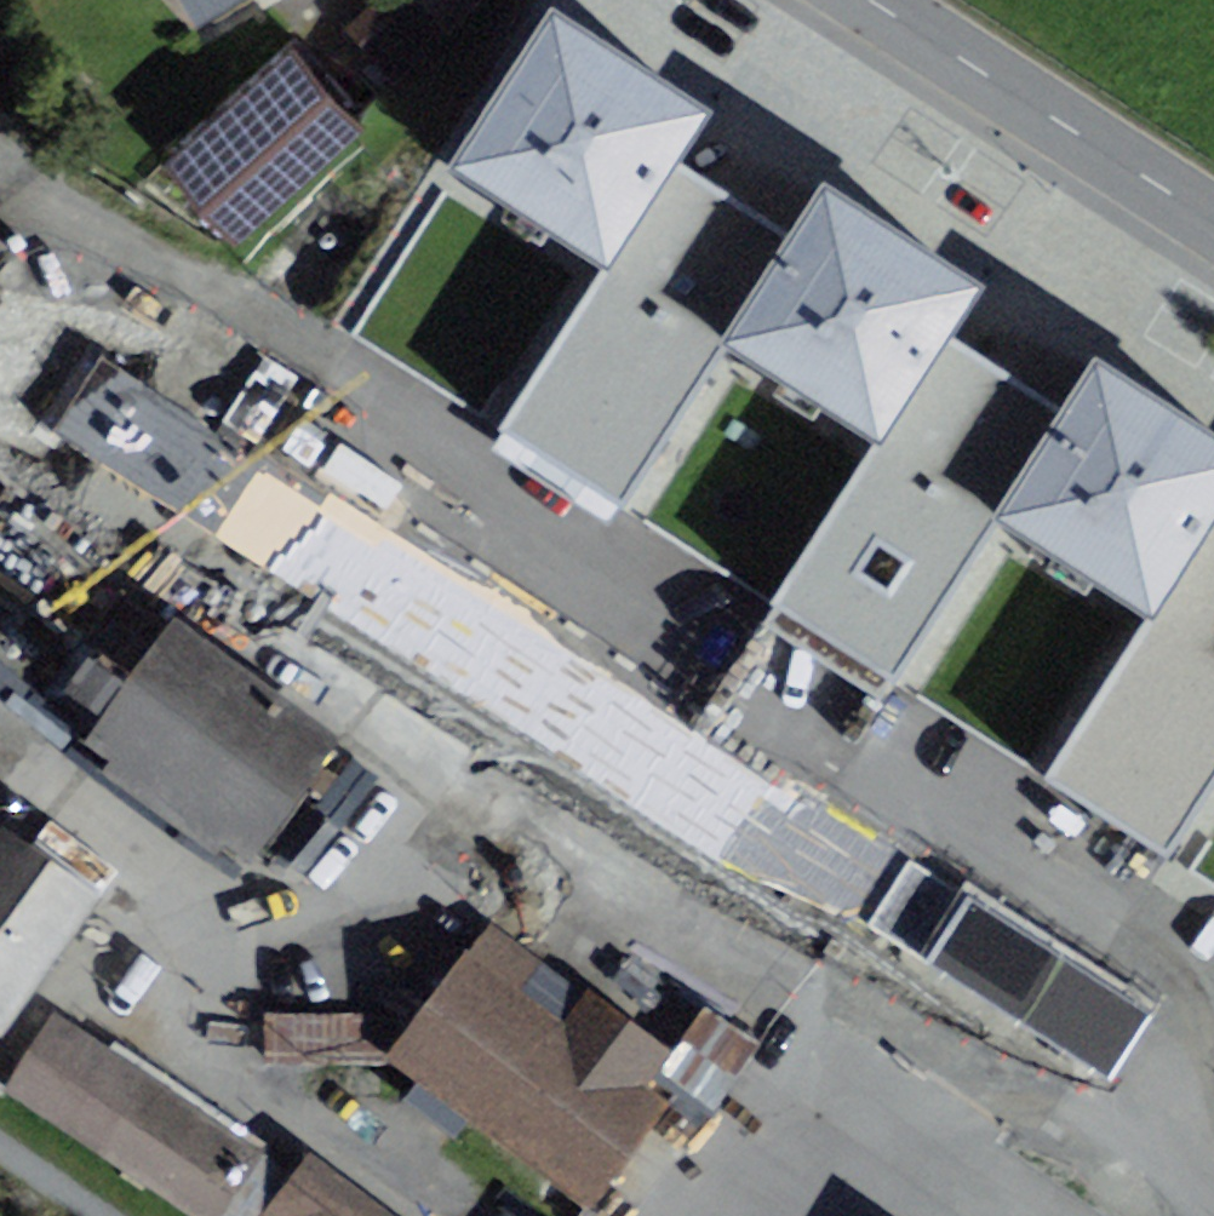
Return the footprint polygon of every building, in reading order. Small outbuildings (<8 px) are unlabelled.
[(187,36),(246,0),(165,0),(187,36)] [(345,30),(391,80),(479,0),(379,0),(345,30)] [(711,110),(549,7),(445,171),(607,273),(676,165),(711,110)] [(298,31),(164,146),(237,230),(371,115),(298,31)] [(788,236),(676,165),(607,273),(510,425),(622,496),(719,345),(788,236)] [(985,285),(823,182),(788,236),(719,345),(881,448),(955,333),(985,285)] [(993,520),(1067,404),(955,333),(881,448),(778,609),(890,681),(993,520)] [(1096,359),(1067,404),(993,520),(1150,620),(1213,520),(1213,433),(1096,359)] [(1150,620),(1049,779),(1164,852),(1213,773),(1213,520),(1150,620)] [(173,617),(83,743),(109,762),(101,773),(219,857),(226,847),(249,864),(340,736),(173,617)] [(0,825),(0,1039),(101,894),(0,825)] [(1153,1014),(909,861),(869,924),(1113,1077),(1153,1014)] [(671,1103),(649,1086),(673,1054),(491,920),(387,1060),(591,1211),(671,1103)] [(272,1002),(271,1051),(318,1051),(318,1076),(368,1077),(368,1046),(391,1046),(391,1004),(272,1002)] [(0,1094),(188,1215),(253,1215),(285,1166),(52,1015),(0,1094)] [(263,1215),(395,1215),(309,1154),(263,1215)]
